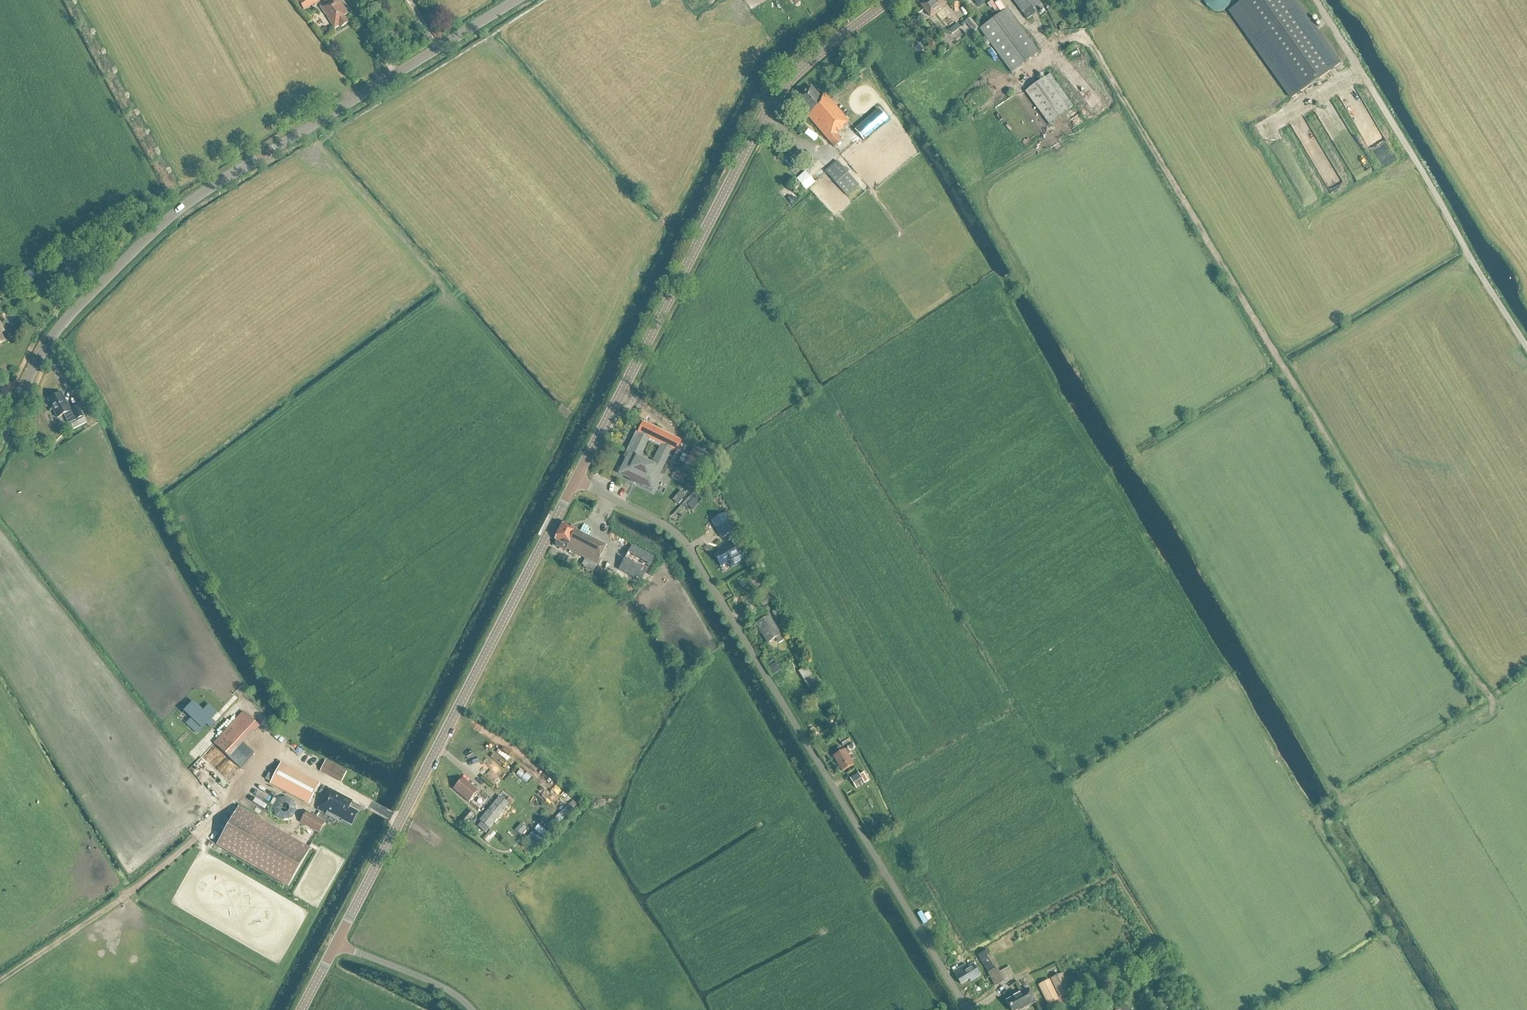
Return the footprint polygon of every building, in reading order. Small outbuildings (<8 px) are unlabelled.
[(304,12),(322,0),(297,0),(304,12)] [(348,23),(344,17),(348,14),(338,0),(333,0),(321,8),(334,29),(339,25),(341,28),(348,23)] [(927,0),(920,6),(929,18),(947,4),(943,0),(927,0)] [(1036,0),(1011,0),(1026,21),(1042,9),(1036,0)] [(1228,0),(1204,0),(1204,9),(1228,9),(1228,0)] [(1231,12),(1292,99),(1341,65),(1295,0),(1248,0),(1231,12)] [(936,15),(951,34),(959,28),(956,25),(957,24),(945,8),(936,15)] [(1039,52),(1007,9),(980,29),(1011,72),(1039,52)] [(969,18),(965,22),(973,32),(978,28),(969,18)] [(919,44),(914,48),(919,54),(924,50),(919,44)] [(1045,77),(1026,92),(1049,124),(1069,109),(1045,77)] [(811,88),(796,100),(807,113),(805,115),(828,142),(834,148),(842,141),(837,135),(843,129),(842,128),(849,123),(825,95),(822,97),(819,93),(816,95),(811,88)] [(878,110),(854,131),(863,141),(887,120),(878,110)] [(837,162),(825,172),(847,197),(859,186),(837,162)] [(796,177),(804,189),(813,182),(805,170),(796,177)] [(76,266),(71,259),(63,264),(67,271),(76,266)] [(61,394),(48,401),(57,419),(64,415),(69,424),(83,417),(78,407),(70,411),(61,394)] [(83,418),(70,425),(71,428),(72,429),(83,424),(86,423),(83,418)] [(649,439),(661,446),(654,460),(668,467),(675,452),(676,453),(681,442),(643,423),(637,434),(636,433),(627,452),(637,457),(637,458),(641,460),(643,455),(641,454),(649,439)] [(676,468),(683,470),(700,479),(712,456),(693,447),(689,456),(683,454),(676,468)] [(664,475),(668,467),(654,460),(653,459),(650,464),(641,460),(637,458),(637,457),(627,452),(624,458),(626,459),(622,468),(625,469),(622,476),(630,479),(629,481),(641,487),(641,485),(652,490),(661,473),(664,475)] [(676,468),(671,478),(677,481),(683,470),(676,468)] [(711,522),(722,539),(737,530),(727,512),(711,522)] [(566,550),(584,559),(597,566),(606,547),(576,532),(576,530),(563,524),(555,540),(556,541),(555,543),(555,545),(556,547),(565,552),(566,550)] [(720,567),(727,563),(730,569),(745,560),(740,551),(736,553),(730,542),(722,547),(724,549),(713,555),(720,567)] [(616,575),(637,587),(650,562),(628,551),(616,575)] [(754,592),(762,605),(770,600),(762,587),(754,592)] [(776,609),(772,612),(776,619),(781,617),(776,609)] [(756,625),(767,644),(775,639),(778,644),(783,641),(780,636),(769,617),(756,625)] [(780,671),(775,662),(768,667),(774,675),(780,671)] [(812,675),(807,667),(798,672),(803,681),(812,675)] [(193,702),(184,712),(198,725),(192,731),(196,735),(202,729),(217,713),(209,705),(203,712),(193,702)] [(242,712),(213,744),(240,768),(254,754),(244,745),(260,728),(242,712)] [(844,737),(838,740),(843,747),(849,744),(846,740),(844,737)] [(844,750),(833,757),(843,772),(853,765),(847,755),(850,753),(849,752),(847,749),(844,750)] [(320,772),(341,783),(347,772),(325,761),(320,772)] [(269,774),(266,780),(271,783),(309,803),(319,786),(281,766),(274,777),(269,774)] [(865,770),(849,776),(853,787),(869,781),(865,770)] [(463,779),(453,790),(469,802),(478,792),(463,779)] [(352,801),(329,789),(318,810),(342,823),(343,821),(352,825),(358,812),(348,807),(352,801)] [(292,819),(301,803),(285,794),(276,810),(292,819)] [(485,833),(509,805),(499,797),(479,821),(482,823),(478,827),(485,833)] [(239,809),(215,845),(287,886),(309,849),(239,809)] [(319,833),(326,822),(307,811),(300,822),(319,833)] [(468,811),(458,823),(463,827),(473,814),(468,811)] [(521,824),(516,830),(521,834),(526,828),(521,824)] [(986,950),(977,955),(987,972),(994,968),(987,957),(990,955),(986,950)] [(962,967),(953,973),(960,984),(969,979),(970,981),(979,976),(972,965),(964,970),(962,967)] [(1050,979),(1059,998),(1070,993),(1061,974),(1050,979)] [(1039,985),(1048,1004),(1058,1000),(1048,981),(1039,985)] [(1006,1001),(1011,1009),(1021,1009),(1034,1003),(1027,989),(1011,997),(1012,998),(1006,1001)]
